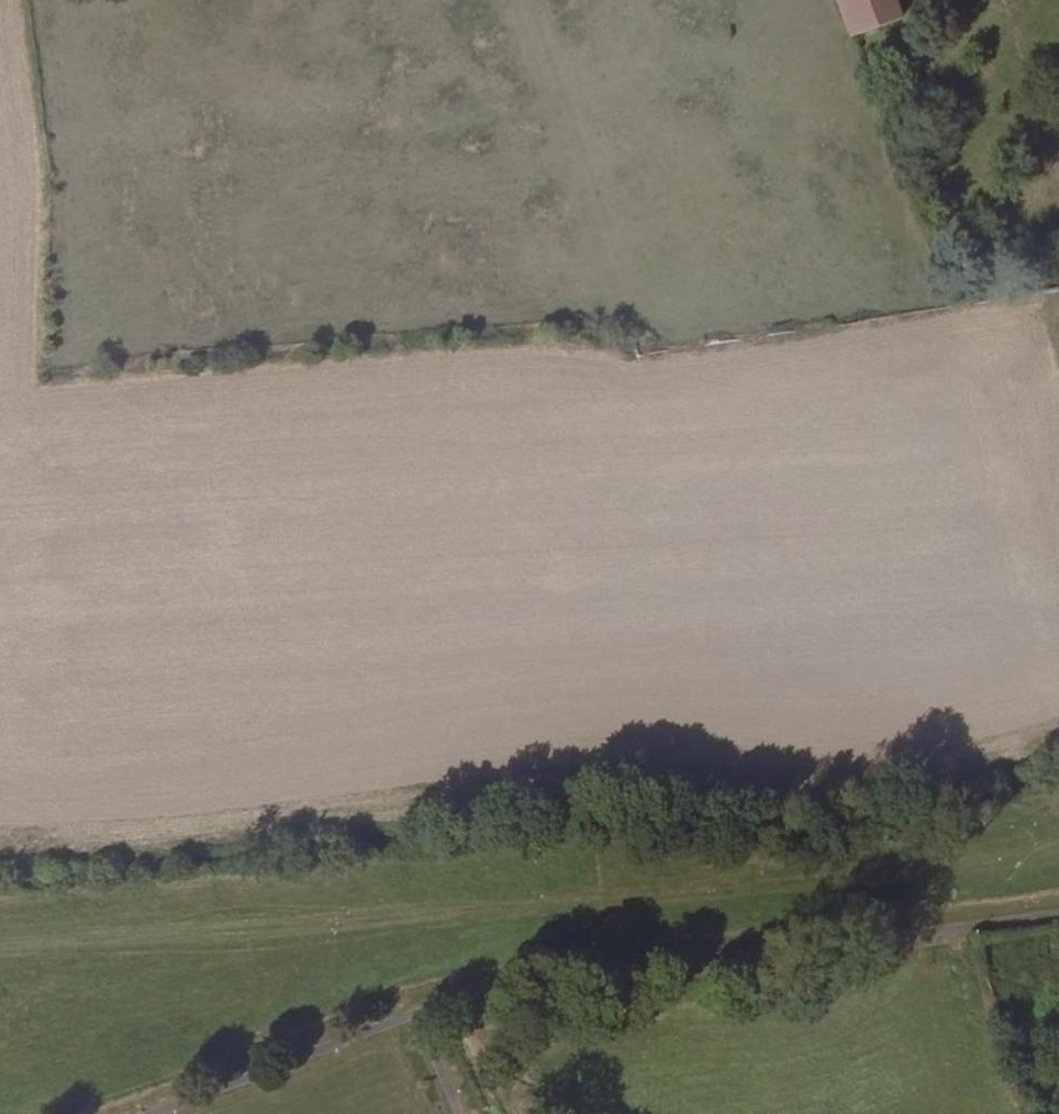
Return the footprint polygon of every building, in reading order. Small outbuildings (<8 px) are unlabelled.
[(849,37),(899,19),(893,0),(836,0),(849,37)]
